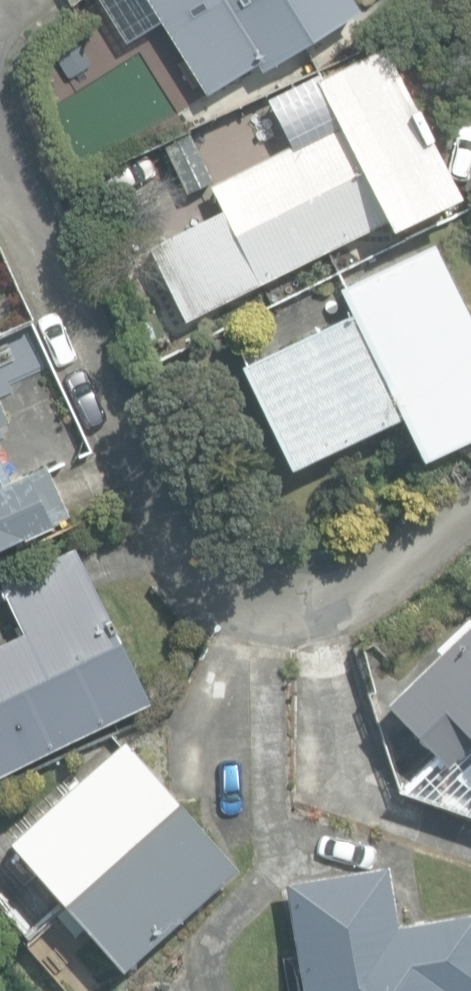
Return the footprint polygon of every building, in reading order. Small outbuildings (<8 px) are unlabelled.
[(261,72),(359,10),(352,0),(216,0),(261,72)] [(146,245),(183,321),(384,224),(388,232),(458,198),(384,46),(317,79),(338,122),(209,184),(221,209),(146,245)] [(168,150),(188,192),(213,180),(193,138),(168,150)] [(291,469),(400,417),(420,458),(470,434),(470,324),(433,244),(340,289),(351,313),(242,365),(291,469)] [(67,514),(44,464),(9,480),(0,460),(0,545),(67,514)] [(151,703),(75,546),(0,582),(0,586),(22,632),(0,642),(0,776),(151,703)] [(383,703),(470,795),(470,619),(383,703)] [(10,840),(122,969),(237,868),(124,739),(10,840)] [(398,923),(388,865),(285,882),(302,990),(470,990),(470,911),(398,923)]
